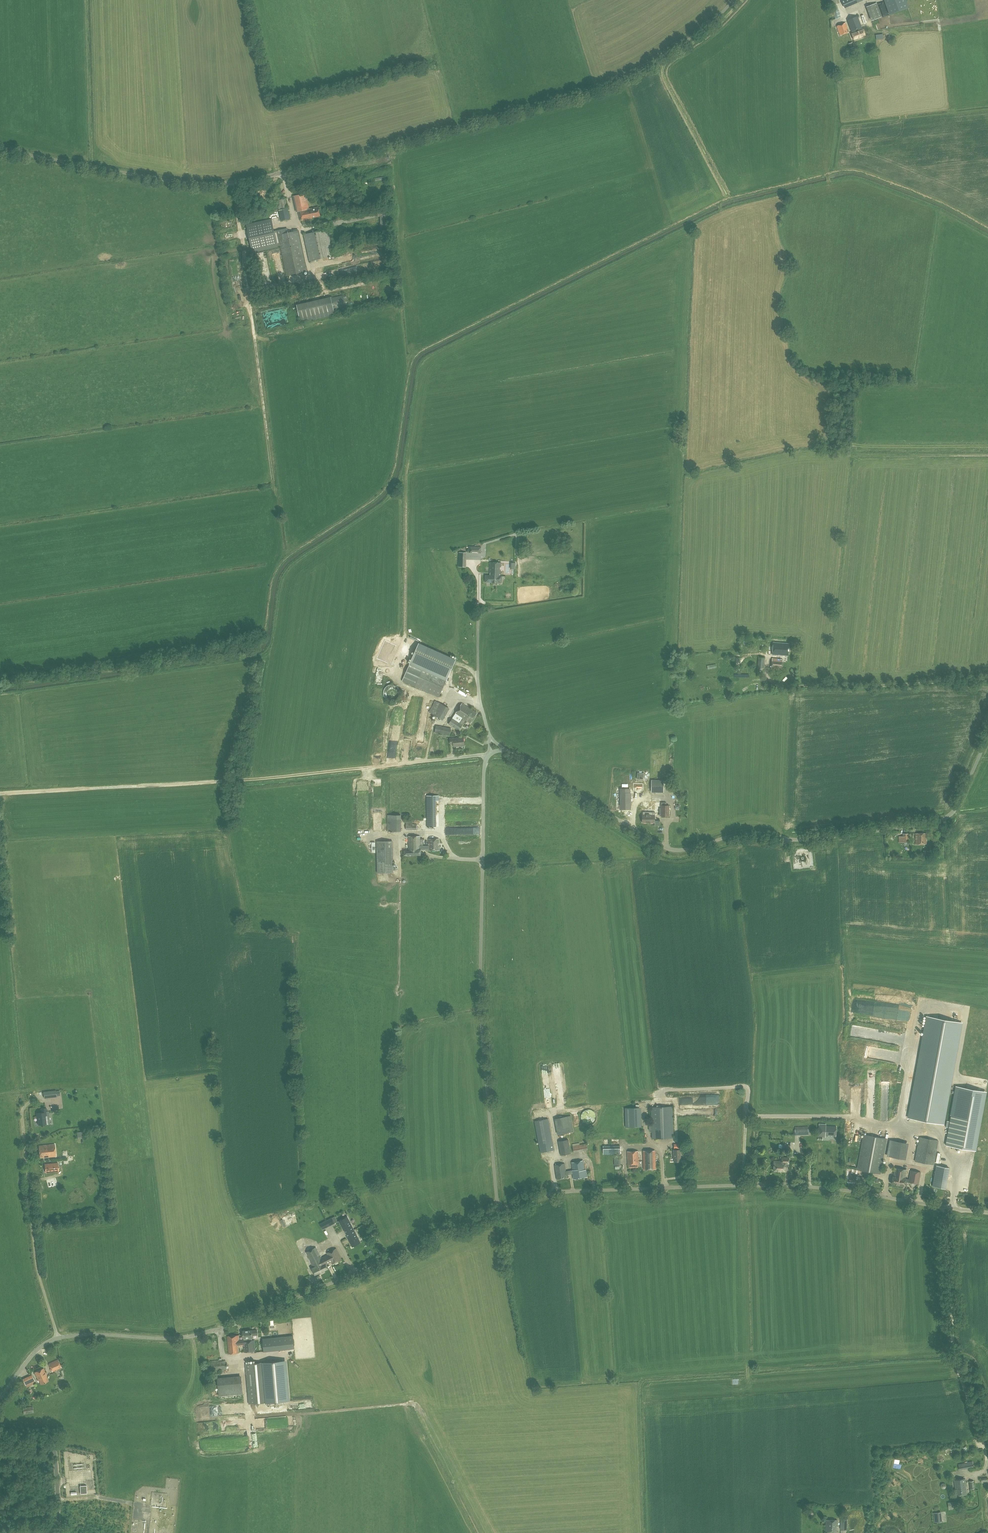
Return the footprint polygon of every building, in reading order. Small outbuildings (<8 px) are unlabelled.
[(835,19),(841,18),(837,4),(836,4),(835,0),(830,0),(832,6),(835,19)] [(889,14),(908,7),(905,0),(884,0),(889,14)] [(867,7),(872,21),(882,17),(876,3),(867,7)] [(852,34),(854,40),(865,36),(863,30),(858,16),(847,20),(852,34)] [(837,26),(840,35),(849,32),(845,23),(837,26)] [(892,33),(888,36),(892,41),(896,37),(892,33)] [(329,187),(331,197),(342,195),(340,185),(329,187)] [(300,211),(302,221),(312,218),(321,216),(319,208),(313,209),(312,208),(308,209),(305,194),(294,197),(297,211),(300,211)] [(278,200),(282,220),(290,219),(286,198),(278,200)] [(281,245),(287,275),(307,271),(298,231),(287,233),(286,229),(275,231),(272,219),(246,224),(252,252),(278,247),(278,246),(281,245)] [(304,234),(310,262),(337,255),(331,228),(304,234)] [(297,305),(301,323),(335,315),(331,297),(297,305)] [(263,312),(264,312),(266,326),(284,323),(284,322),(289,321),(287,306),(262,309),(263,312)] [(459,567),(466,567),(467,552),(459,552),(459,567)] [(485,582),(501,582),(501,576),(500,576),(501,563),(490,562),(490,572),(490,573),(490,575),(486,575),(485,582)] [(778,655),(778,658),(780,659),(780,655),(788,656),(789,644),(774,642),(773,654),(778,655)] [(464,678),(451,670),(455,660),(418,644),(402,680),(440,697),(445,684),(458,690),(464,678)] [(778,658),(772,658),(771,668),(782,669),(783,659),(780,659),(778,658)] [(384,690),(384,691),(384,692),(384,693),(384,694),(384,695),(384,696),(385,696),(385,697),(385,698),(386,698),(386,699),(387,699),(387,700),(388,700),(389,700),(390,701),(391,701),(392,701),(393,701),(394,700),(395,700),(396,699),(397,699),(398,698),(399,697),(399,696),(399,695),(400,694),(400,693),(400,692),(400,691),(400,690),(399,690),(399,689),(399,688),(398,688),(398,687),(397,687),(397,686),(396,686),(396,685),(395,685),(394,685),(393,685),(393,684),(392,684),(391,684),(390,685),(389,685),(388,685),(387,686),(386,687),(385,688),(384,689),(384,690)] [(433,714),(443,720),(449,708),(440,703),(439,702),(439,703),(436,700),(429,712),(433,714)] [(448,724),(458,731),(466,720),(470,723),(477,713),(462,703),(455,713),(462,718),(460,722),(453,717),(448,724)] [(435,732),(449,735),(450,728),(436,725),(435,732)] [(454,744),(454,746),(465,745),(464,737),(450,739),(451,744),(454,744)] [(679,773),(687,773),(686,766),(685,766),(685,760),(678,761),(679,773)] [(664,792),(664,779),(652,779),(651,792),(664,792)] [(633,783),(633,791),(643,791),(643,783),(633,783)] [(622,810),(632,810),(632,794),(631,794),(631,790),(622,790),(621,795),(623,795),(622,810)] [(426,795),(427,827),(439,827),(438,795),(426,795)] [(660,812),(660,815),(660,816),(668,816),(669,816),(670,806),(666,805),(666,802),(661,802),(661,805),(661,808),(660,808),(660,812)] [(660,812),(655,812),(646,812),(646,815),(643,815),(643,822),(655,822),(655,815),(660,815),(660,812)] [(388,815),(388,831),(401,831),(401,815),(388,815)] [(406,824),(406,829),(417,830),(417,824),(413,824),(413,820),(406,819),(406,824)] [(898,836),(898,842),(903,842),(909,842),(909,833),(903,834),(903,836),(898,836)] [(916,833),(916,844),(926,844),(926,833),(916,833)] [(404,851),(404,855),(421,855),(421,849),(428,849),(428,846),(420,846),(420,836),(408,836),(408,851),(404,851)] [(428,846),(428,849),(428,850),(439,850),(439,839),(428,839),(428,846)] [(393,840),(378,840),(378,872),(393,872),(393,840)] [(944,1124),(962,1022),(926,1016),(908,1118),(944,1124)] [(875,1058),(879,1059),(881,1049),(899,1052),(900,1049),(877,1046),(875,1058)] [(949,1127),(945,1145),(976,1150),(987,1092),(956,1086),(950,1121),(949,1127)] [(651,1107),(652,1139),(674,1138),(673,1106),(651,1107)] [(626,1127),(642,1127),(641,1107),(625,1108),(626,1127)] [(42,1113),(37,1113),(38,1118),(39,1125),(51,1123),(50,1116),(48,1117),(47,1108),(41,1109),(42,1113)] [(581,1119),(582,1119),(582,1120),(582,1121),(583,1122),(584,1123),(585,1123),(585,1124),(586,1124),(587,1124),(588,1125),(589,1125),(590,1125),(591,1124),(592,1124),(593,1124),(593,1123),(594,1123),(594,1122),(595,1122),(595,1121),(596,1120),(596,1119),(596,1118),(597,1118),(597,1117),(597,1116),(596,1116),(596,1115),(596,1114),(596,1113),(595,1113),(595,1112),(594,1112),(594,1111),(593,1111),(593,1110),(592,1110),(591,1109),(590,1109),(589,1109),(588,1109),(587,1109),(586,1110),(585,1110),(584,1111),(583,1112),(582,1113),(582,1114),(581,1115),(581,1116),(581,1117),(581,1118),(581,1119)] [(554,1119),(557,1135),(560,1134),(570,1132),(573,1131),(571,1116),(567,1116),(557,1118),(554,1119)] [(534,1121),(541,1152),(555,1150),(553,1142),(548,1119),(534,1121)] [(819,1124),(818,1140),(823,1140),(823,1137),(825,1137),(825,1136),(828,1136),(828,1135),(832,1135),(832,1136),(836,1136),(837,1126),(825,1126),(825,1124),(819,1124)] [(857,1170),(880,1174),(887,1139),(864,1134),(857,1170)] [(915,1161),(934,1165),(938,1141),(919,1137),(915,1161)] [(558,1141),(561,1155),(571,1153),(569,1139),(558,1141)] [(887,1156),(906,1160),(909,1143),(890,1140),(887,1156)] [(573,1146),(574,1152),(588,1150),(587,1143),(573,1146)] [(39,1146),(40,1157),(56,1156),(55,1144),(39,1146)] [(603,1146),(604,1154),(621,1154),(621,1146),(603,1146)] [(628,1152),(628,1164),(639,1164),(638,1151),(628,1152)] [(643,1151),(644,1169),(656,1169),(655,1151),(643,1151)] [(529,1160),(530,1170),(550,1166),(549,1157),(529,1160)] [(774,1171),(785,1171),(786,1163),(789,1163),(789,1158),(782,1158),(782,1162),(774,1161),(774,1171)] [(555,1165),(557,1179),(567,1178),(567,1174),(573,1174),(574,1179),(587,1176),(586,1169),(584,1170),(583,1161),(572,1162),(573,1170),(566,1171),(565,1163),(555,1165)] [(45,1164),(46,1173),(59,1171),(57,1163),(45,1164)] [(932,1187),(945,1189),(949,1168),(936,1166),(932,1187)] [(892,1184),(904,1186),(905,1181),(919,1184),(920,1172),(911,1171),(909,1179),(905,1179),(907,1170),(895,1168),(894,1176),(893,1176),(892,1184)] [(358,1224),(356,1219),(354,1220),(352,1216),(350,1217),(355,1225),(358,1224)] [(345,1230),(352,1226),(347,1217),(339,1221),(344,1230),(345,1230)] [(356,1233),(348,1237),(347,1237),(352,1247),(360,1242),(356,1233)] [(312,1269),(315,1275),(328,1268),(326,1265),(331,1262),(332,1264),(342,1259),(336,1248),(327,1253),(328,1255),(321,1258),(316,1247),(306,1253),(313,1267),(312,1267),(312,1269)] [(227,1336),(229,1354),(239,1353),(238,1345),(244,1344),(244,1352),(255,1351),(254,1340),(252,1340),(252,1337),(252,1335),(257,1335),(257,1330),(252,1330),(243,1331),(243,1338),(244,1338),(244,1339),(239,1340),(239,1335),(227,1336)] [(293,1335),(263,1338),(264,1352),(294,1349),(293,1335)] [(49,1364),(53,1372),(62,1368),(58,1359),(49,1364)] [(212,1371),(226,1369),(225,1361),(218,1361),(217,1360),(208,1361),(208,1365),(211,1365),(212,1371)] [(287,1360),(246,1364),(249,1404),(290,1401),(287,1360)] [(39,1379),(41,1383),(48,1380),(46,1375),(47,1375),(44,1368),(35,1372),(38,1379),(39,1379)] [(26,1385),(27,1387),(35,1383),(34,1382),(35,1381),(32,1374),(23,1378),(26,1385)] [(218,1378),(219,1396),(243,1394),(241,1375),(218,1378)] [(228,1431),(228,1432),(232,1432),(232,1422),(222,1422),(222,1428),(225,1428),(225,1431),(228,1431)] [(954,1489),(955,1496),(967,1494),(965,1479),(954,1480),(956,1489),(954,1489)] [(934,1513),(936,1522),(943,1522),(941,1512),(934,1513)] [(826,1531),(837,1531),(837,1520),(826,1520),(826,1531)] [(136,1531),(144,1531),(144,1529),(146,1529),(146,1521),(136,1521),(136,1531)]
